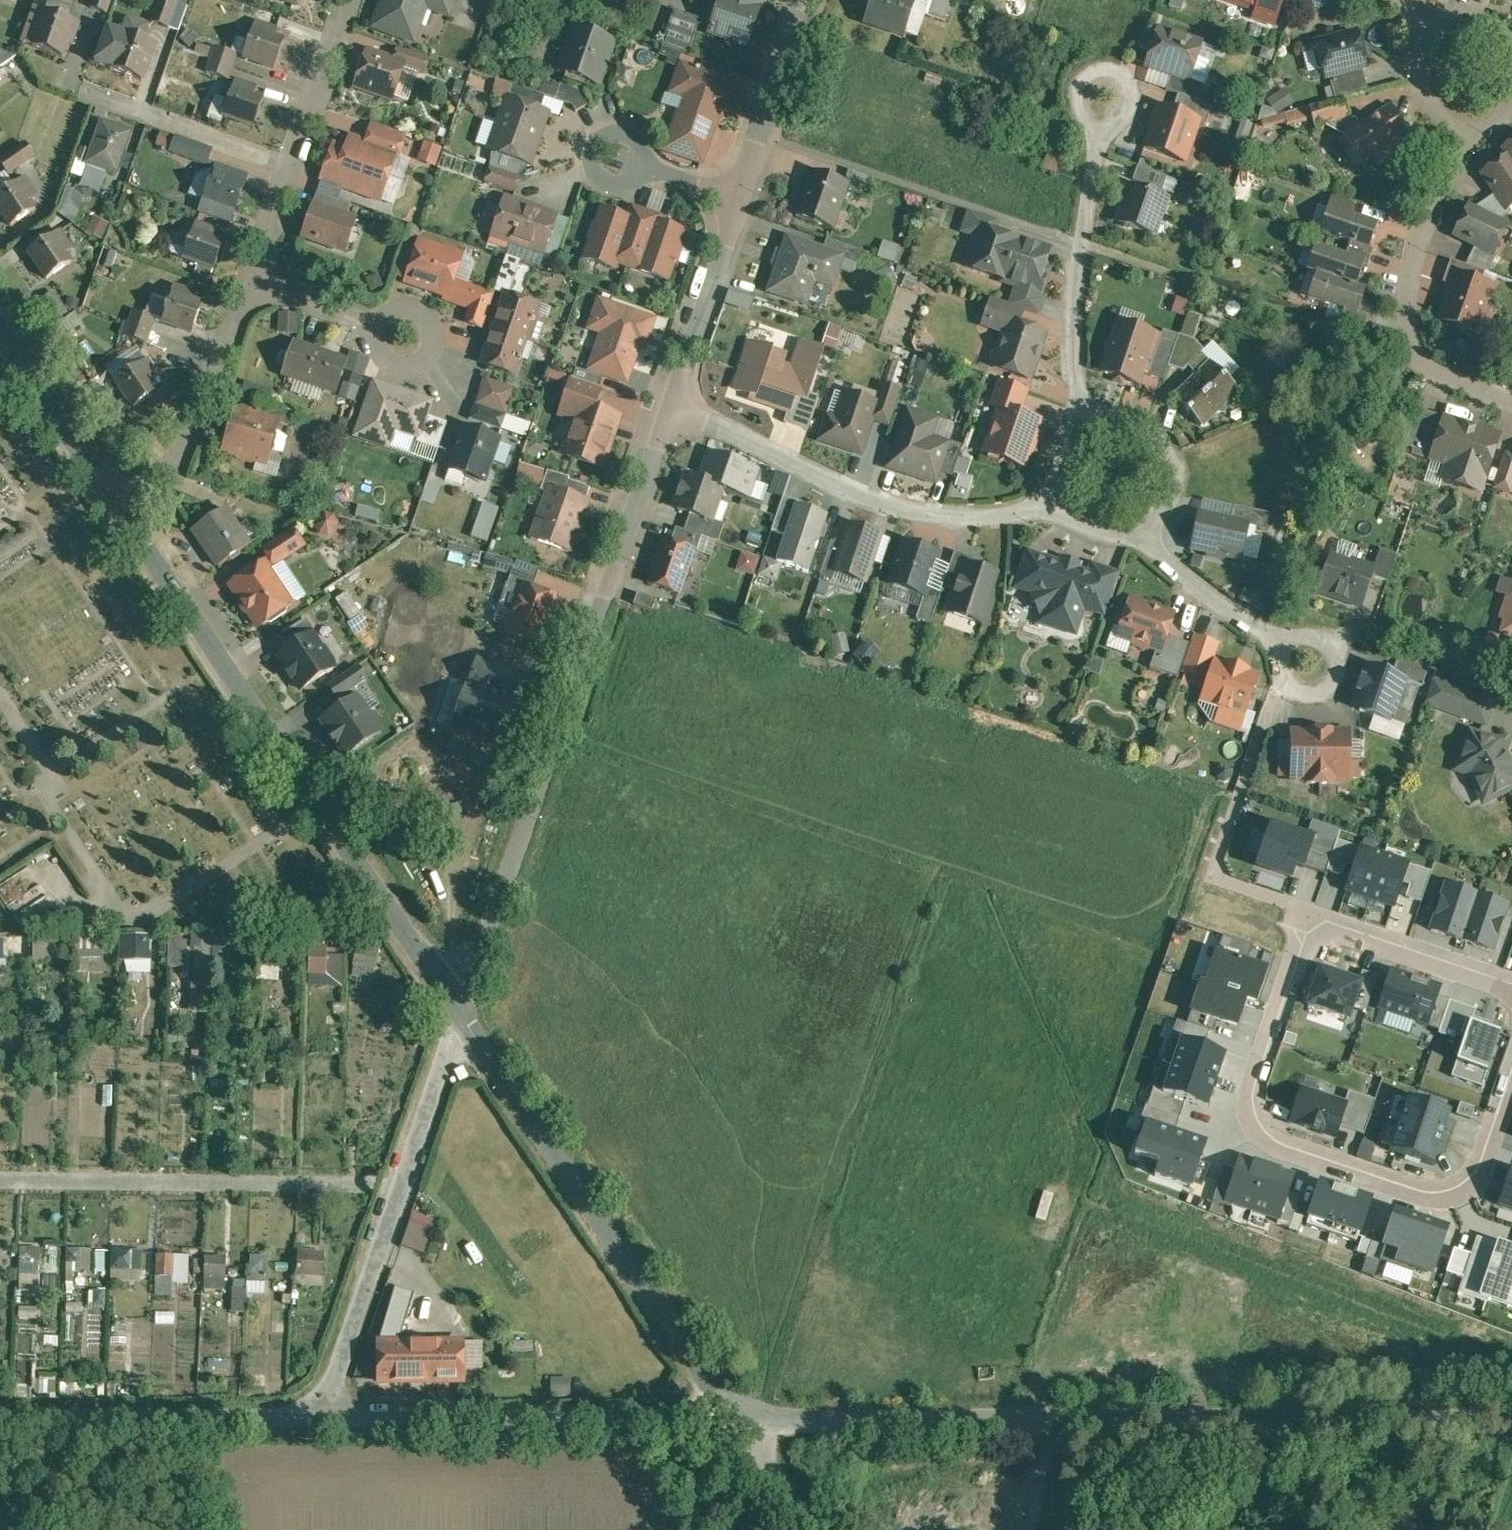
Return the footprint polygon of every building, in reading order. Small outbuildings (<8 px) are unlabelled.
[(91,7),(106,13),(111,0),(94,0),(91,7)] [(153,22),(168,27),(177,2),(171,0),(161,0),(153,22)] [(376,26),(412,39),(424,5),(448,13),(452,0),(385,0),(376,26)] [(720,4),(716,3),(713,5),(708,19),(710,23),(713,24),(710,31),(748,44),(760,10),(759,10),(762,0),(721,0),(720,4)] [(866,24),(905,37),(917,0),(916,0),(874,0),(866,24)] [(925,17),(944,23),(952,0),(931,0),(925,17)] [(1259,10),(1260,10),(1264,0),(1231,0),(1259,10)] [(1260,10),(1259,10),(1256,18),(1274,24),(1283,0),(1264,0),(1260,10)] [(186,6),(177,2),(168,27),(181,32),(190,7),(186,6)] [(46,11),(34,6),(22,41),(34,45),(46,12),(46,11)] [(701,20),(674,11),(662,46),(689,56),(701,20)] [(79,24),(46,12),(34,45),(34,46),(64,56),(68,43),(72,44),(79,24)] [(145,25),(132,20),(128,22),(124,32),(143,39),(147,29),(145,25)] [(279,31),(258,24),(246,58),(276,69),(286,42),(276,38),(279,31)] [(143,39),(124,32),(124,33),(109,28),(96,62),(111,68),(111,69),(143,80),(156,44),(143,39)] [(189,28),(180,38),(189,46),(198,37),(189,28)] [(613,41),(574,28),(565,51),(573,54),(567,72),(598,83),(613,41)] [(1202,44),(1159,29),(1147,67),(1171,76),(1189,82),(1189,81),(1202,44)] [(1357,33),(1317,44),(1326,78),(1330,77),(1363,69),(1367,68),(1357,33)] [(204,47),(198,66),(207,68),(213,50),(204,47)] [(430,58),(399,47),(394,62),(405,65),(404,66),(425,73),(430,58)] [(238,56),(217,48),(213,59),(234,67),(238,56)] [(394,62),(368,53),(356,86),(361,88),(363,91),(370,94),(374,92),(393,99),(404,66),(405,65),(394,62)] [(234,67),(213,59),(208,71),(230,79),(234,67)] [(189,66),(170,60),(157,94),(177,101),(189,66)] [(734,84),(682,66),(675,87),(688,91),(673,132),(707,145),(708,142),(711,141),(714,134),(712,131),(724,98),(729,100),(734,84)] [(1363,69),(1330,77),(1336,101),(1344,99),(1369,92),(1363,69)] [(1189,81),(1189,82),(1171,76),(1166,91),(1179,95),(1200,102),(1206,86),(1189,81)] [(258,89),(238,82),(225,116),(255,126),(265,99),(256,95),(258,89)] [(546,95),(513,84),(508,99),(541,110),(546,95)] [(583,92),(561,84),(556,99),(572,104),(576,112),(590,104),(583,92)] [(1282,92),(1268,101),(1277,114),(1291,105),(1282,92)] [(1200,102),(1179,95),(1173,112),(1199,122),(1199,123),(1206,125),(1213,107),(1200,102)] [(541,110),(508,99),(500,120),(506,122),(496,151),(530,163),(540,132),(535,131),(542,111),(541,110)] [(1336,101),(1310,108),(1315,128),(1350,120),(1344,99),(1336,101)] [(1392,106),(1343,136),(1344,138),(1339,140),(1347,153),(1352,151),(1361,165),(1374,158),(1378,165),(1402,151),(1397,144),(1410,136),(1392,106)] [(1173,112),(1158,108),(1145,148),(1179,160),(1183,147),(1192,143),(1199,123),(1199,122),(1173,112)] [(131,132),(103,122),(88,162),(116,172),(131,132)] [(406,137),(373,125),(366,143),(397,154),(397,155),(400,156),(406,137)] [(174,137),(161,132),(156,145),(169,149),(174,137)] [(707,145),(673,132),(667,150),(701,162),(707,145)] [(212,148),(178,136),(172,151),(216,167),(217,166),(206,162),(212,148)] [(366,143),(361,141),(356,153),(335,145),(322,180),(344,187),(380,200),(397,155),(397,154),(366,143)] [(0,161),(0,162),(9,175),(36,156),(26,143),(0,161)] [(1502,150),(1507,157),(1511,164),(1511,143),(1502,150)] [(431,166),(436,148),(422,144),(417,163),(431,166)] [(1483,173),(1497,193),(1506,206),(1507,206),(1509,209),(1511,207),(1511,164),(1507,157),(1483,173)] [(237,173),(217,166),(216,167),(204,201),(234,211),(244,184),(234,180),(237,173)] [(1167,178),(1138,167),(1133,181),(1162,191),(1167,178)] [(521,179),(490,168),(485,183),(516,194),(521,179)] [(874,179),(850,170),(846,183),(850,184),(848,190),(868,197),(874,179)] [(846,183),(813,172),(798,216),(834,229),(848,190),(850,184),(846,183)] [(0,196),(0,208),(12,226),(36,210),(30,201),(37,197),(25,179),(0,196)] [(344,187),(322,180),(318,193),(339,201),(344,187)] [(1167,199),(1134,187),(1130,198),(1127,200),(1119,223),(1124,225),(1125,227),(1130,229),(1132,228),(1149,234),(1156,214),(1161,215),(1167,199)] [(69,222),(78,196),(57,189),(48,215),(69,222)] [(641,209),(654,213),(660,195),(647,191),(641,209)] [(339,201),(318,193),(313,206),(347,218),(352,205),(339,201)] [(1497,193),(1473,210),(1498,222),(1511,212),(1509,209),(1507,206),(1506,206),(1497,193)] [(1356,203),(1333,195),(1328,209),(1332,210),(1332,209),(1351,216),(1356,203)] [(557,216),(505,199),(493,236),(544,253),(557,216)] [(234,211),(204,201),(200,212),(230,223),(234,211)] [(347,218),(313,206),(303,237),(346,252),(357,221),(347,218)] [(1473,210),(1468,207),(1455,234),(1476,245),(1491,252),(1491,251),(1495,253),(1507,227),(1498,222),(1473,210)] [(1351,216),(1332,209),(1332,210),(1324,233),(1320,232),(1350,243),(1373,250),(1369,248),(1378,225),(1351,216)] [(619,217),(602,212),(597,227),(593,229),(589,239),(591,244),(586,258),(614,268),(616,263),(627,267),(638,236),(625,232),(627,228),(621,226),(622,223),(619,217)] [(645,216),(632,212),(627,228),(625,232),(638,236),(645,216)] [(999,221),(970,212),(963,232),(976,237),(980,227),(995,233),(999,221)] [(658,221),(645,216),(638,236),(651,240),(654,232),(658,221)] [(217,230),(196,223),(184,258),(214,269),(224,241),(214,238),(217,230)] [(995,233),(980,227),(976,237),(972,250),(979,253),(974,270),(1023,286),(1041,293),(1046,279),(1041,277),(1050,251),(995,233)] [(654,232),(651,240),(638,236),(627,267),(666,281),(671,266),(675,265),(680,252),(677,248),(682,234),(667,229),(661,232),(660,234),(654,232)] [(60,232),(30,253),(48,279),(72,262),(66,253),(72,249),(60,232)] [(825,252),(789,240),(772,290),(807,302),(815,280),(832,286),(841,259),(825,253),(825,252)] [(861,252),(829,241),(825,252),(825,253),(841,259),(857,264),(861,252)] [(873,257),(890,262),(894,247),(877,242),(873,257)] [(444,251),(421,243),(409,280),(449,294),(447,300),(471,308),(478,288),(455,280),(463,257),(457,255),(454,251),(448,248),(444,251)] [(1373,250),(1350,243),(1346,256),(1345,257),(1364,263),(1368,264),(1373,250)] [(1491,252),(1476,245),(1466,266),(1485,272),(1489,273),(1498,254),(1495,253),(1491,251),(1491,252)] [(1346,256),(1315,246),(1315,247),(1319,248),(1311,271),(1308,269),(1307,270),(1366,290),(1366,289),(1366,290),(1353,285),(1357,274),(1360,276),(1364,263),(1345,257),(1346,256)] [(521,261),(507,257),(497,286),(511,291),(521,261)] [(1466,266),(1451,260),(1443,283),(1451,286),(1456,288),(1460,277),(1481,284),(1485,272),(1466,266)] [(1366,290),(1307,270),(1307,271),(1320,275),(1313,298),(1309,297),(1308,298),(1344,311),(1345,310),(1358,314),(1362,302),(1358,301),(1362,289),(1366,291),(1366,290)] [(1460,277),(1456,288),(1451,286),(1439,320),(1477,333),(1493,288),(1481,284),(1460,277)] [(1041,293),(1023,286),(1016,307),(1025,310),(1039,315),(1043,301),(1039,300),(1041,293)] [(194,294),(174,287),(162,321),(192,332),(202,304),(192,301),(194,294)] [(494,294),(478,288),(471,308),(466,322),(482,328),(494,294)] [(50,290),(32,300),(46,323),(63,313),(50,290)] [(722,290),(718,304),(742,312),(747,299),(722,290)] [(537,307),(506,296),(499,315),(501,316),(496,329),(495,329),(494,330),(525,341),(538,346),(545,326),(534,322),(534,321),(532,320),(537,307)] [(1016,307),(991,299),(984,320),(1007,328),(1009,322),(1020,326),(1025,310),(1016,307)] [(652,322),(599,304),(592,323),(605,328),(596,355),(631,367),(642,337),(646,339),(652,322)] [(1358,314),(1345,310),(1344,311),(1340,324),(1363,332),(1367,317),(1358,314)] [(155,319),(135,311),(131,323),(151,330),(155,319)] [(50,322),(58,341),(82,332),(74,312),(50,322)] [(1020,326),(1009,322),(1007,328),(999,352),(994,354),(992,360),(995,365),(994,368),(1029,380),(1045,334),(1020,326)] [(151,330),(131,323),(127,335),(146,342),(151,330)] [(1156,335),(1118,323),(1112,340),(1108,341),(1106,349),(1108,353),(1102,372),(1139,385),(1144,373),(1156,336),(1156,335)] [(525,341),(494,330),(494,331),(496,331),(491,345),(489,345),(483,364),(513,375),(518,361),(520,362),(521,360),(519,359),(525,341)] [(1179,336),(1164,331),(1161,337),(1149,375),(1164,380),(1169,366),(1179,336)] [(1194,341),(1179,335),(1179,336),(1169,366),(1184,372),(1202,354),(1205,351),(1194,341)] [(1156,336),(1144,373),(1149,375),(1161,337),(1156,336)] [(823,356),(799,348),(791,370),(784,368),(786,359),(746,346),(736,376),(739,376),(733,394),(761,403),(760,406),(790,416),(794,404),(806,407),(809,397),(823,356)] [(342,362),(295,347),(285,374),(333,390),(342,362)] [(1202,354),(1189,367),(1198,376),(1175,399),(1202,427),(1217,413),(1225,413),(1225,405),(1239,391),(1202,354)] [(631,367),(596,355),(590,369),(626,382),(631,367)] [(903,385),(917,388),(923,361),(909,357),(903,385)] [(146,360),(116,380),(134,407),(158,391),(152,382),(158,378),(146,360)] [(516,389),(485,378),(480,392),(511,402),(516,389)] [(601,388),(573,378),(567,394),(595,404),(601,388)] [(306,400),(309,391),(288,382),(284,392),(306,400)] [(430,403),(373,383),(355,435),(388,446),(394,427),(419,435),(430,403)] [(1028,392),(1000,383),(992,406),(1005,411),(1005,410),(1020,415),(1028,392)] [(901,391),(883,385),(877,403),(878,404),(873,420),(890,425),(901,391)] [(835,391),(827,416),(828,418),(828,417),(836,420),(844,395),(840,393),(841,393),(835,391)] [(511,402),(480,392),(476,405),(507,416),(511,402)] [(877,403),(845,392),(844,395),(836,420),(828,417),(828,418),(821,440),(861,454),(873,420),(878,404),(877,403)] [(595,404),(567,394),(561,411),(579,418),(572,441),(566,444),(563,452),(566,459),(577,463),(585,460),(603,466),(619,419),(593,410),(595,404)] [(818,400),(809,397),(806,407),(794,404),(790,416),(786,427),(807,433),(818,400)] [(288,411),(259,402),(254,418),(277,425),(283,427),(288,411)] [(476,405),(475,405),(469,419),(502,430),(507,416),(476,405)] [(1020,415),(1005,410),(1005,411),(1001,423),(1000,422),(996,424),(991,440),(993,443),(994,444),(988,459),(1001,463),(1005,461),(1024,467),(1029,453),(1031,452),(1033,447),(1032,445),(1040,421),(1020,415)] [(936,420),(908,411),(889,468),(935,483),(939,472),(953,477),(963,446),(951,442),(950,445),(930,438),(936,420)] [(1445,420),(1417,411),(1405,445),(1416,449),(1414,454),(1432,460),(1445,420)] [(254,418),(236,412),(225,450),(266,462),(277,425),(254,418)] [(448,422),(431,417),(422,443),(438,448),(448,422)] [(1498,437),(1445,420),(1432,460),(1448,465),(1443,480),(1480,493),(1498,437)] [(498,440),(464,428),(451,467),(466,472),(485,479),(498,440)] [(706,454),(697,480),(725,489),(724,493),(748,501),(757,474),(744,470),(745,467),(706,454)] [(1506,454),(1495,489),(1511,494),(1511,490),(1511,456),(1506,454)] [(536,486),(541,470),(516,462),(511,478),(536,486)] [(466,472),(451,467),(446,480),(462,485),(466,472)] [(569,479),(545,472),(539,492),(546,494),(547,490),(582,502),(586,489),(567,483),(569,479)] [(697,480),(689,477),(685,487),(682,486),(678,497),(682,498),(678,510),(690,514),(713,522),(714,521),(724,493),(725,489),(697,480)] [(582,502),(547,490),(546,494),(531,539),(569,552),(585,503),(582,502)] [(799,502),(783,497),(772,531),(786,536),(796,506),(797,506),(799,502)] [(474,503),(467,538),(485,541),(492,507),(474,503)] [(797,506),(796,506),(786,536),(777,563),(809,573),(828,516),(797,506)] [(1270,514),(1235,506),(1232,521),(1248,525),(1248,526),(1266,530),(1270,514)] [(225,509),(193,531),(218,567),(250,546),(237,527),(225,509)] [(315,535),(332,536),(334,516),(317,514),(315,535)] [(713,522),(690,514),(685,531),(716,542),(718,543),(725,525),(714,521),(713,522)] [(1232,521),(1200,515),(1193,549),(1207,552),(1211,557),(1221,559),(1226,556),(1241,559),(1248,526),(1248,525),(1232,521)] [(260,539),(247,520),(237,527),(250,546),(260,539)] [(880,537),(850,526),(843,546),(835,572),(836,573),(865,582),(880,537)] [(685,531),(676,528),(671,544),(693,552),(693,553),(696,554),(697,552),(711,557),(716,542),(685,531)] [(294,531),(264,551),(274,566),(304,546),(294,531)] [(1358,547),(1342,541),(1338,543),(1334,556),(1353,562),(1358,547)] [(671,544),(663,542),(649,584),(679,594),(693,553),(693,552),(671,544)] [(843,546),(832,542),(821,576),(833,580),(836,573),(835,572),(843,546)] [(939,555),(903,543),(889,584),(925,596),(928,587),(939,555)] [(1397,554),(1381,549),(1374,570),(1372,575),(1388,581),(1397,554)] [(476,566),(502,574),(506,561),(481,553),(476,566)] [(955,553),(944,586),(956,590),(964,565),(965,566),(968,557),(955,553)] [(1089,575),(1055,563),(1053,560),(1049,561),(1044,559),(1043,559),(1041,556),(1038,557),(1037,557),(1029,555),(1019,587),(1051,597),(1043,622),(1060,628),(1062,622),(1076,627),(1085,601),(1094,576),(1089,575)] [(1334,556),(1332,555),(1320,591),(1361,606),(1372,575),(1374,570),(1353,562),(1334,556)] [(539,570),(516,562),(501,604),(516,609),(524,587),(532,590),(539,570)] [(266,564),(232,587),(241,601),(240,606),(245,614),(251,615),(259,627),(293,604),(266,564)] [(965,566),(964,565),(956,590),(948,613),(985,625),(992,603),(988,602),(996,575),(965,566)] [(1119,574),(1092,565),(1089,575),(1094,576),(1085,601),(1106,607),(1101,622),(1102,622),(1119,574)] [(532,590),(524,587),(516,609),(516,610),(515,610),(508,629),(542,641),(544,637),(549,635),(552,629),(548,624),(557,599),(532,590)] [(928,587),(925,596),(917,619),(931,624),(942,592),(928,587)] [(330,600),(347,626),(363,616),(346,590),(330,600)] [(656,600),(638,594),(634,605),(652,611),(656,600)] [(1511,599),(1506,597),(1499,619),(1511,624),(1511,596),(1511,599)] [(1153,606),(1151,607),(1131,601),(1128,609),(1124,608),(1120,610),(1116,622),(1117,626),(1122,627),(1118,638),(1149,648),(1152,647),(1157,649),(1165,652),(1170,638),(1168,634),(1174,616),(1161,611),(1160,608),(1153,606)] [(306,620),(279,637),(288,651),(312,635),(312,636),(315,634),(306,620)] [(288,651),(279,657),(287,668),(284,670),(285,671),(290,679),(291,680),(294,678),(301,690),(334,668),(333,667),(334,661),(326,648),(319,647),(312,636),(312,635),(288,651)] [(1190,645),(1170,638),(1165,652),(1157,649),(1150,669),(1179,678),(1190,645)] [(1217,645),(1196,638),(1185,672),(1206,679),(1217,645)] [(1429,667),(1399,656),(1393,675),(1405,680),(1404,681),(1422,687),(1429,667)] [(1247,673),(1226,666),(1225,667),(1215,663),(1204,697),(1221,703),(1220,707),(1244,715),(1257,678),(1247,674),(1247,673)] [(357,667),(328,686),(338,701),(367,682),(357,667)] [(1393,675),(1367,667),(1357,697),(1364,699),(1360,711),(1390,721),(1404,681),(1405,680),(1393,675)] [(1493,702),(1434,681),(1426,704),(1485,724),(1493,702)] [(357,699),(323,722),(331,733),(329,735),(336,746),(338,744),(346,756),(380,733),(379,731),(380,725),(373,715),(367,714),(357,699)] [(1321,732),(1297,732),(1293,736),(1292,761),(1292,777),(1292,781),(1307,781),(1306,784),(1320,784),(1321,732)] [(1345,732),(1321,732),(1320,784),(1334,784),(1334,781),(1348,781),(1348,778),(1348,762),(1348,736),(1345,732)] [(1471,734),(1458,769),(1474,775),(1478,783),(1477,786),(1485,801),(1511,788),(1511,771),(1499,744),(1471,734)] [(1292,761),(1280,761),(1280,777),(1292,777),(1292,761)] [(1360,762),(1348,762),(1348,778),(1360,778),(1360,762)] [(1270,825),(1255,869),(1290,881),(1294,868),(1303,871),(1303,869),(1313,840),(1310,839),(1270,825)] [(1327,871),(1336,842),(1312,834),(1310,839),(1313,840),(1303,869),(1325,876),(1327,871)] [(1353,868),(1359,850),(1336,842),(1327,871),(1342,876),(1346,865),(1353,868)] [(1353,868),(1345,893),(1394,910),(1403,884),(1409,866),(1410,863),(1361,847),(1359,850),(1353,868)] [(1431,873),(1409,866),(1403,884),(1409,886),(1405,899),(1421,904),(1431,873)] [(1444,884),(1428,932),(1460,943),(1477,895),(1444,884)] [(1509,906),(1477,895),(1460,943),(1493,954),(1509,906)] [(1222,937),(1217,953),(1247,964),(1253,947),(1222,937)] [(150,938),(118,938),(118,963),(150,963),(150,938)] [(213,939),(213,960),(237,960),(237,939),(213,939)] [(55,941),(33,941),(33,963),(56,962),(55,941)] [(169,942),(168,968),(193,968),(194,943),(169,942)] [(309,948),(309,976),(326,977),(327,948),(309,948)] [(357,950),(352,978),(373,982),(378,954),(357,950)] [(1190,1009),(1188,1014),(1189,1015),(1216,1024),(1236,1031),(1245,1003),(1255,1006),(1267,971),(1247,964),(1217,953),(1215,953),(1204,984),(1199,983),(1198,983),(1193,982),(1184,1008),(1190,1009)] [(102,955),(76,955),(76,975),(102,975),(102,955)] [(258,982),(279,982),(280,955),(258,955),(258,982)] [(1318,968),(1304,1007),(1348,1022),(1354,1008),(1362,983),(1358,982),(1318,968)] [(1389,971),(1376,1011),(1427,1028),(1437,998),(1441,987),(1389,971)] [(1361,972),(1358,982),(1362,983),(1354,1008),(1365,1011),(1377,977),(1361,972)] [(1448,1002),(1437,998),(1427,1028),(1439,1032),(1448,1002)] [(1475,1010),(1448,1002),(1439,1032),(1438,1034),(1454,1040),(1456,1036),(1463,1039),(1468,1023),(1471,1024),(1475,1010)] [(1216,1024),(1189,1015),(1186,1025),(1209,1033),(1213,1034),(1216,1024)] [(1180,1042),(1203,1049),(1209,1033),(1186,1025),(1176,1022),(1170,1040),(1179,1044),(1180,1042)] [(1471,1024),(1468,1023),(1463,1039),(1451,1078),(1481,1088),(1499,1034),(1471,1024)] [(1163,1092),(1162,1094),(1184,1102),(1206,1109),(1224,1056),(1203,1049),(1180,1042),(1179,1044),(1163,1092)] [(1146,1107),(1179,1118),(1184,1102),(1162,1094),(1163,1092),(1153,1089),(1146,1107)] [(1301,1091),(1290,1123),(1334,1138),(1338,1127),(1345,1106),(1344,1105),(1301,1091)] [(1348,1092),(1344,1105),(1345,1106),(1338,1127),(1363,1135),(1375,1101),(1348,1092)] [(1407,1099),(1388,1152),(1432,1167),(1450,1114),(1407,1099)] [(1460,1104),(1456,1116),(1470,1120),(1474,1109),(1460,1104)] [(1151,1126),(1174,1134),(1179,1118),(1146,1107),(1145,1106),(1139,1124),(1150,1128),(1151,1126)] [(1154,1177),(1191,1190),(1206,1145),(1174,1134),(1151,1126),(1150,1128),(1145,1143),(1139,1141),(1135,1155),(1159,1163),(1154,1177)] [(1357,1142),(1352,1156),(1362,1160),(1367,1146),(1357,1142)] [(1279,1219),(1293,1176),(1240,1159),(1226,1202),(1279,1219)] [(1497,1207),(1511,1212),(1511,1168),(1497,1207)] [(1306,1227),(1356,1243),(1369,1203),(1319,1186),(1306,1227)] [(1037,1190),(1031,1217),(1045,1220),(1051,1193),(1037,1190)] [(1394,1265),(1431,1277),(1448,1228),(1393,1210),(1382,1245),(1381,1248),(1383,1249),(1398,1254),(1394,1265)] [(394,1244),(417,1253),(430,1220),(407,1211),(394,1244)] [(1366,1257),(1371,1242),(1361,1238),(1356,1254),(1366,1257)] [(1476,1238),(1470,1255),(1462,1278),(1457,1294),(1486,1304),(1487,1302),(1511,1310),(1511,1248),(1496,1242),(1495,1245),(1476,1238)] [(1381,1248),(1382,1245),(1371,1242),(1366,1257),(1365,1260),(1378,1264),(1383,1249),(1381,1248)] [(1462,1278),(1470,1255),(1453,1249),(1445,1273),(1462,1278)] [(39,1251),(20,1250),(19,1292),(38,1293),(39,1251)] [(131,1252),(111,1251),(110,1272),(130,1272),(131,1252)] [(90,1252),(67,1252),(67,1274),(89,1274),(90,1252)] [(324,1254),(298,1253),(296,1277),(322,1279),(324,1254)] [(268,1258),(249,1257),(248,1282),(267,1283),(268,1258)] [(225,1260),(204,1260),(204,1289),(225,1289),(225,1260)] [(173,1262),(156,1262),(155,1298),(172,1298),(173,1262)] [(415,1293),(396,1287),(379,1342),(399,1342),(415,1293)] [(399,1342),(379,1342),(379,1343),(379,1382),(438,1382),(438,1369),(438,1342),(399,1342)] [(463,1342),(438,1342),(438,1369),(464,1369),(463,1342)]
